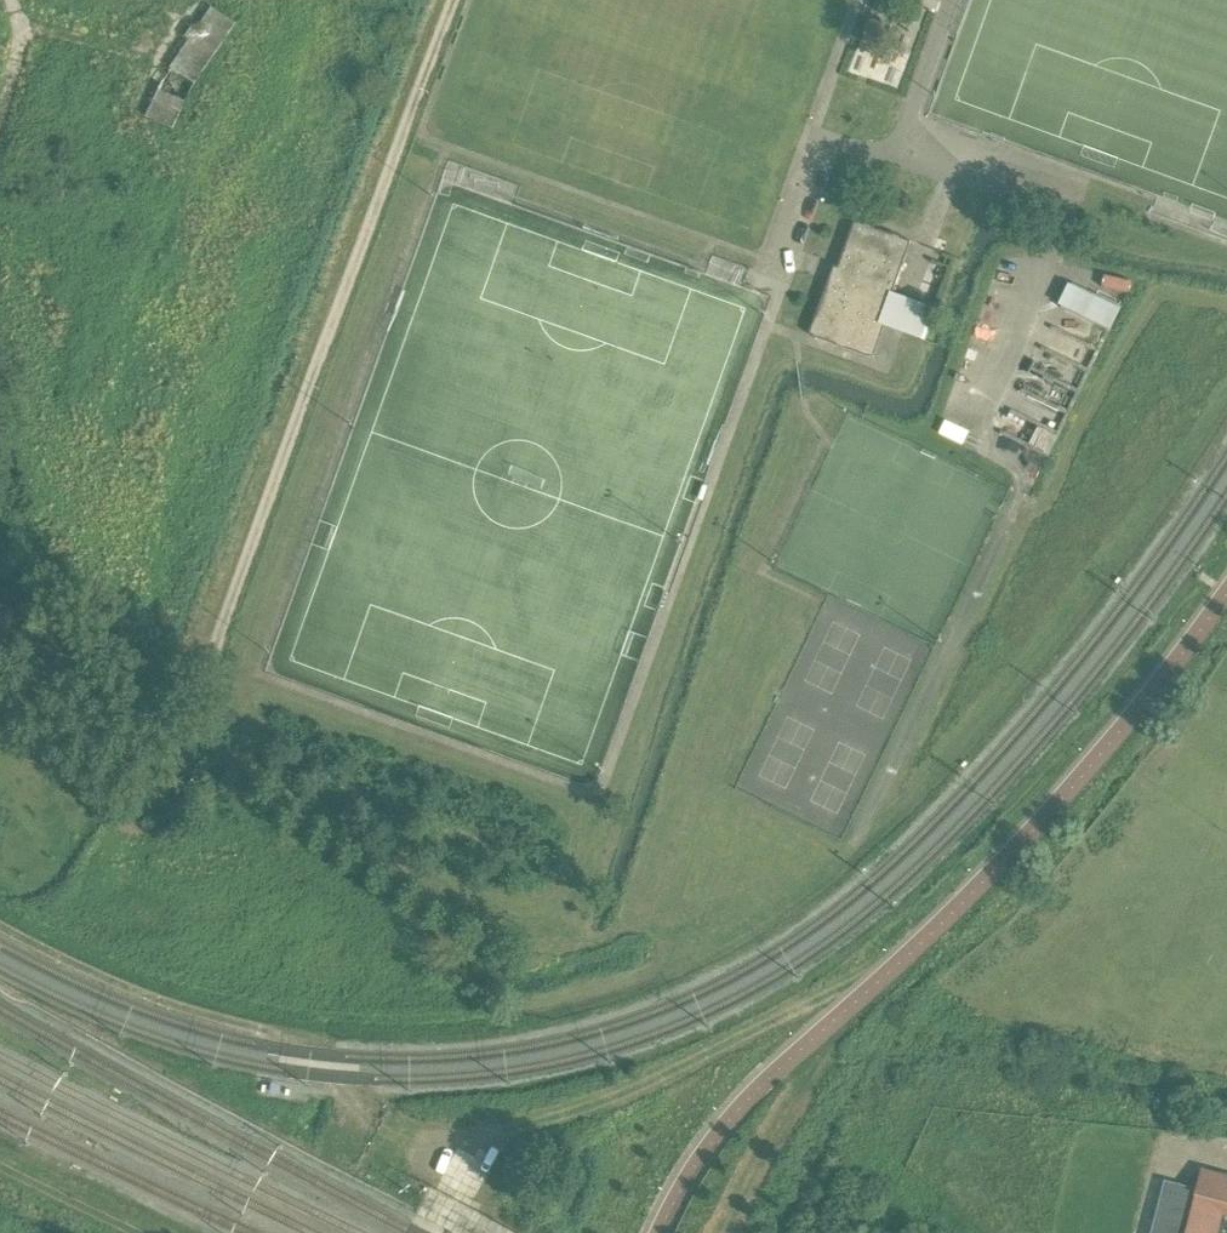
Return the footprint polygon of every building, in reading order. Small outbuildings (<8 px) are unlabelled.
[(170,67),(149,109),(146,116),(172,128),(195,82),(235,23),(211,7),(197,29),(192,25),(184,36),(189,39),(170,67)] [(869,356),(903,262),(911,241),(854,220),(812,336),(869,356)] [(1060,302),(1112,326),(1122,304),(1069,280),(1060,302)] [(915,300),(904,332),(926,340),(937,309),(934,307),(915,300)] [(1202,1169),(1185,1232),(1218,1232),(1223,1214),(1226,1215),(1226,1175),(1202,1169)]
